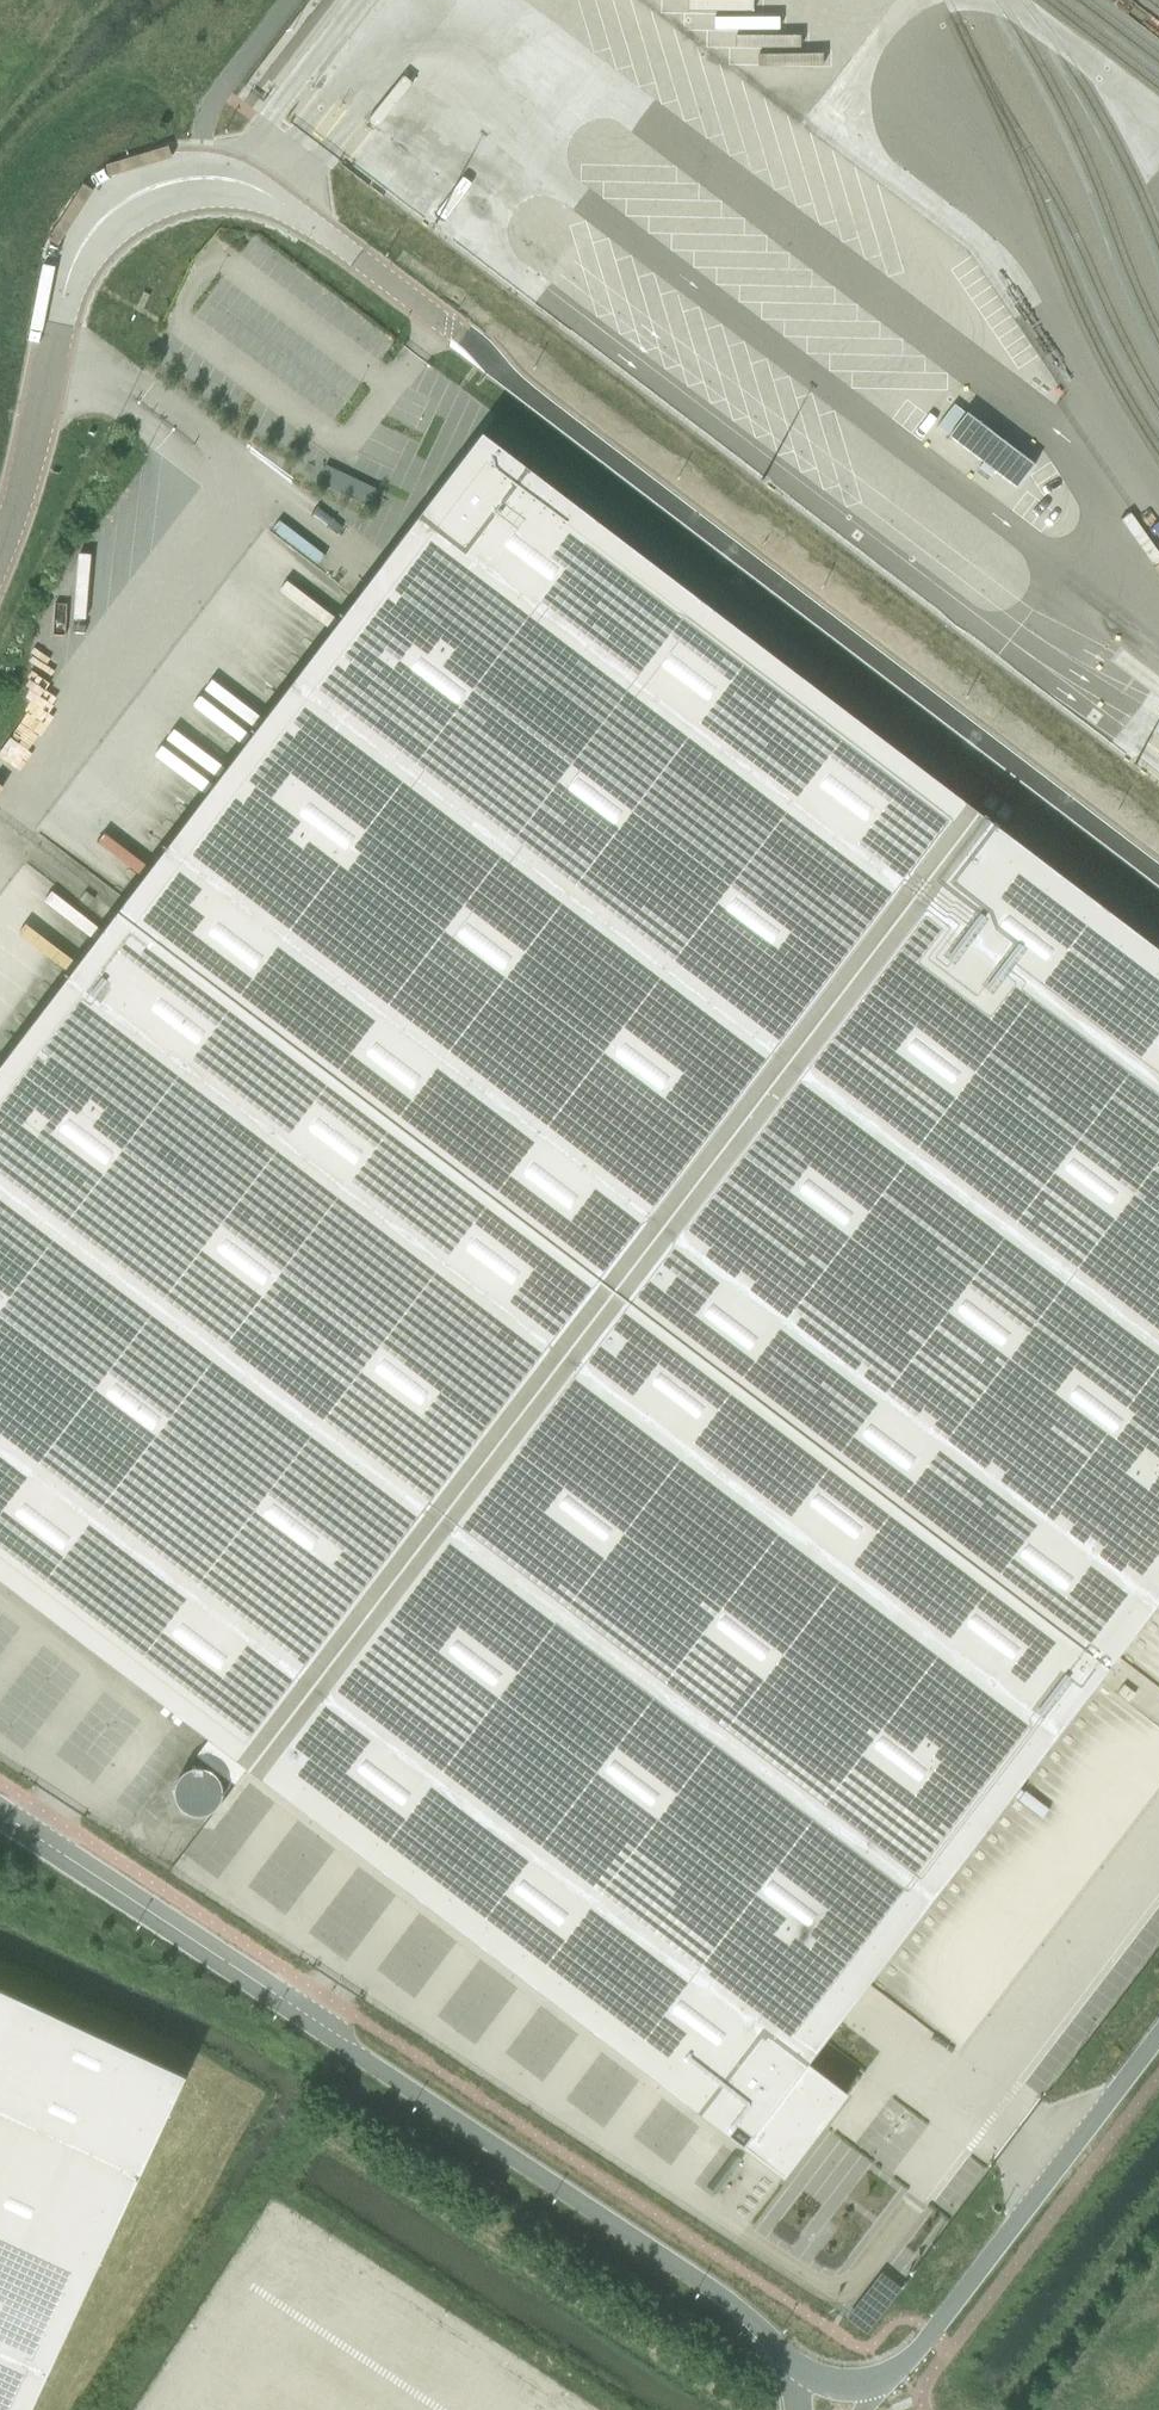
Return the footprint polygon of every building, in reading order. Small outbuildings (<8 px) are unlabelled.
[(931,431),(923,441),(930,447),(931,446),(986,488),(985,489),(989,492),(989,491),(993,494),(993,495),(1018,514),(1035,491),(940,419),(931,431)] [(248,1768),(975,813),(482,436),(0,1068),(0,1578),(248,1768)] [(248,1768),(700,2113),(783,2176),(805,2147),(798,2142),(818,2116),(824,2122),(846,2093),(805,2061),(1158,1596),(1158,953),(975,813),(248,1768)] [(198,1814),(223,1790),(198,1764),(173,1788),(198,1814)] [(185,2076),(0,1990),(0,2409),(30,2409),(185,2076)]
